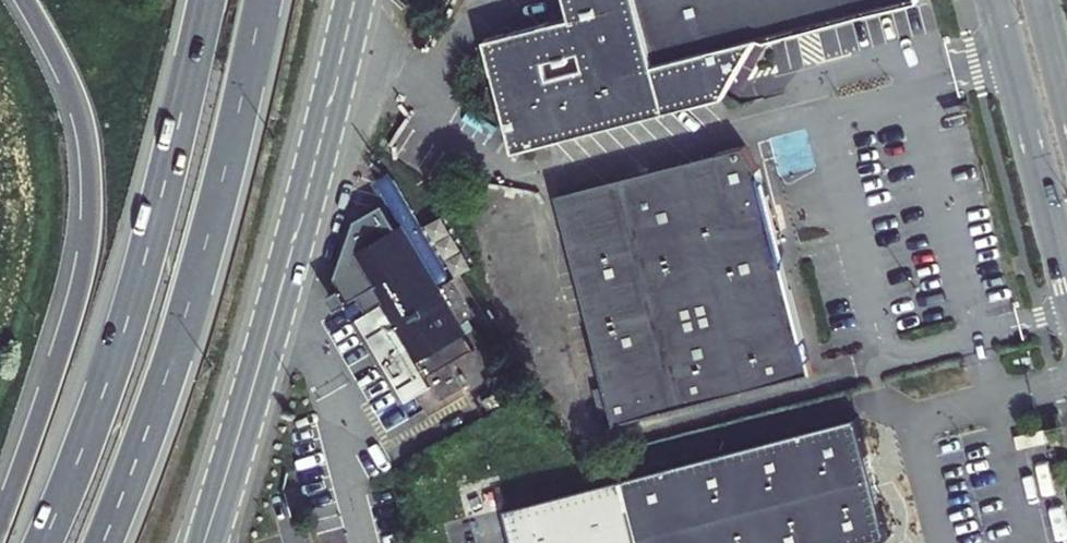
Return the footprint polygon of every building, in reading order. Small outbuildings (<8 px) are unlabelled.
[(483,37),(510,142),(719,90),(761,27),(754,0),(563,0),(567,16),(483,37)] [(761,27),(873,0),(754,0),(761,27)] [(761,177),(720,155),(561,196),(619,424),(812,376),(761,177)] [(454,275),(390,174),(378,181),(406,227),(357,257),(343,266),(329,294),(343,300),(345,296),(349,291),(357,289),(360,291),(362,294),(348,302),(412,404),(426,396),(376,316),(389,308),(438,387),(449,405),(473,391),(459,368),(482,353),(465,327),(480,317),(456,280),(452,283),(449,279),(454,275)] [(601,386),(589,389),(597,420),(609,417),(601,386)] [(502,509),(511,542),(865,542),(887,537),(857,420),(631,477),(502,509)]
